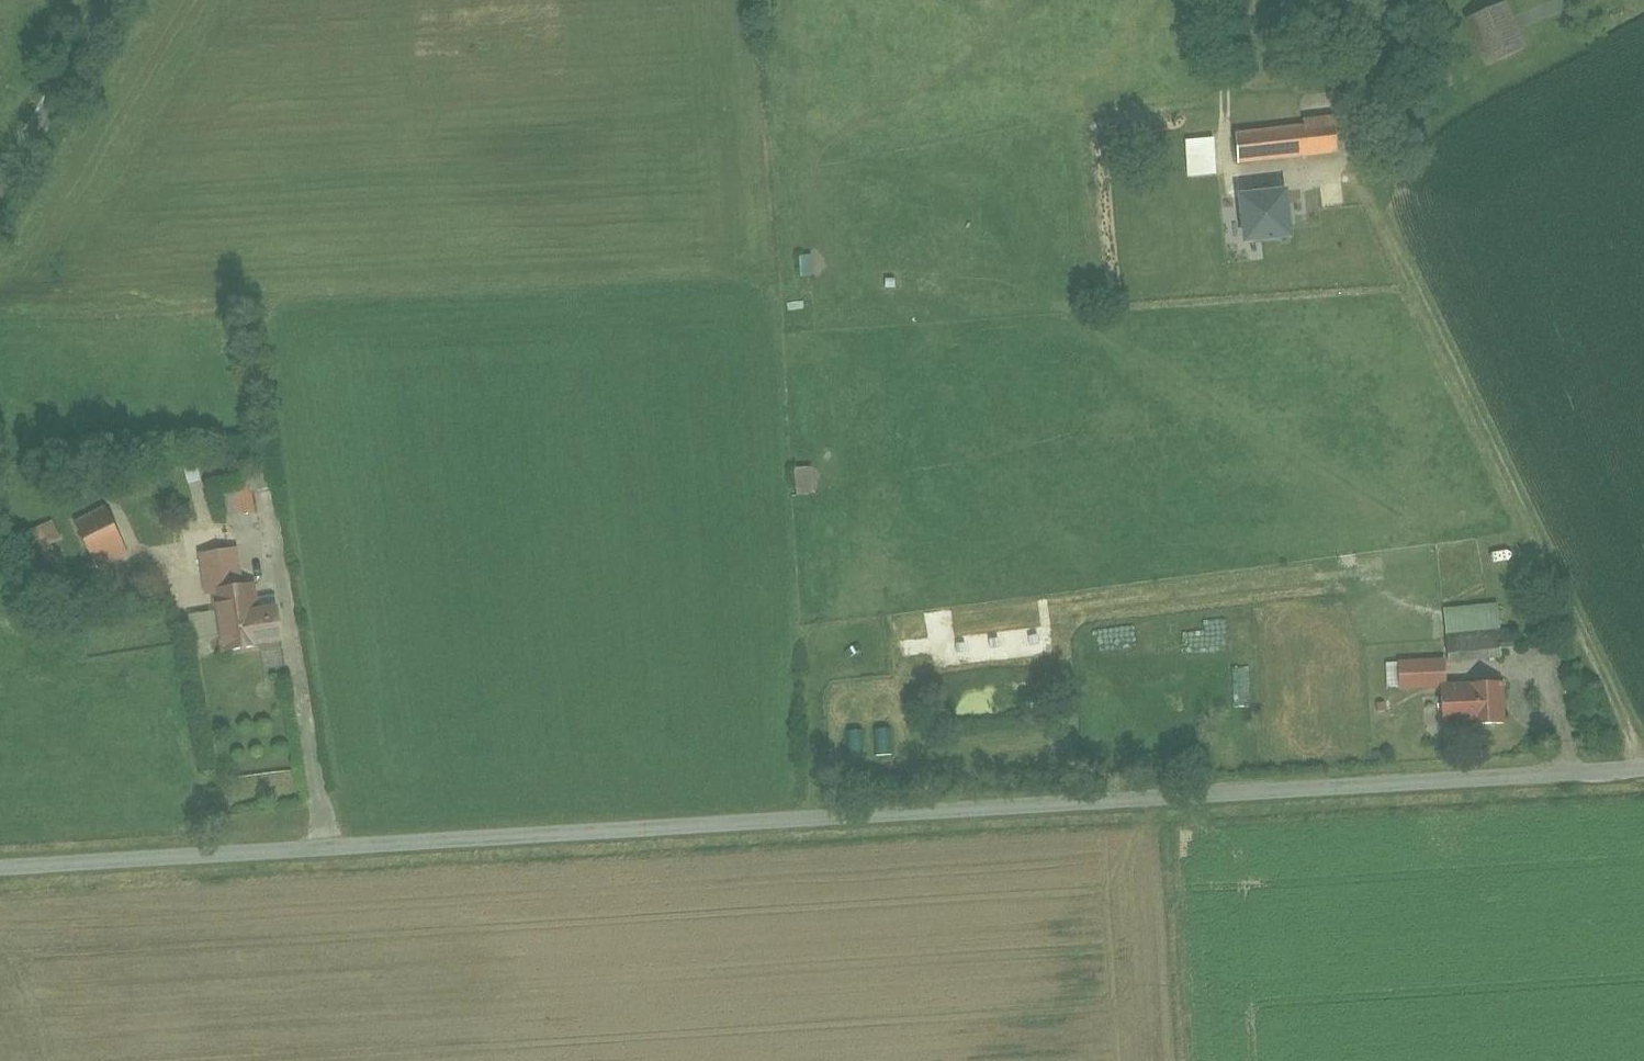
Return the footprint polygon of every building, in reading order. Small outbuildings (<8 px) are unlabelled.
[(1509,4),(1468,19),(1485,65),(1526,50),(1509,4)] [(1312,125),(1241,133),(1244,162),(1346,150),(1342,115),(1312,119),(1312,125)] [(1222,135),(1192,138),(1197,175),(1226,172),(1222,135)] [(1274,170),(1246,172),(1246,187),(1275,186),(1274,170)] [(1295,192),(1267,195),(1270,219),(1298,216),(1295,192)] [(1270,219),(1248,222),(1252,261),(1302,256),(1298,216),(1270,219)] [(795,466),(797,493),(815,492),(813,465),(795,466)] [(223,491),(226,515),(254,511),(251,487),(223,491)] [(75,522),(99,570),(130,554),(106,506),(75,522)] [(28,548),(36,544),(48,567),(59,561),(51,545),(64,539),(54,519),(21,535),(28,548)] [(225,652),(284,644),(279,605),(253,609),(249,583),(216,588),(225,652)] [(1446,636),(1495,633),(1493,607),(1445,610),(1446,636)] [(189,613),(193,639),(219,635),(215,610),(189,613)] [(1495,633),(1446,636),(1448,661),(1496,658),(1495,633)] [(1445,660),(1399,663),(1400,688),(1447,685),(1445,660)] [(1505,721),(1503,683),(1471,685),(1472,690),(1444,692),(1446,724),(1505,721)]
